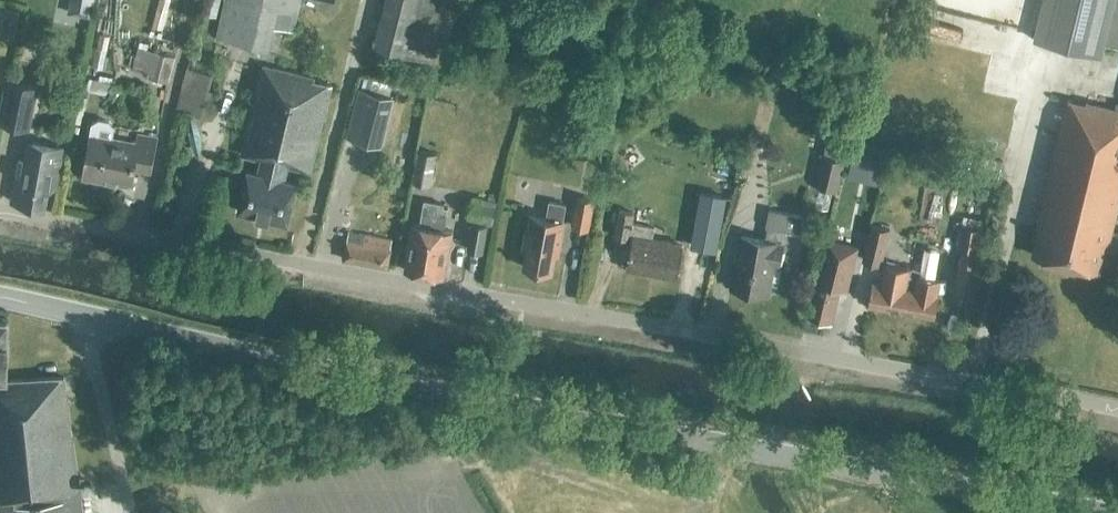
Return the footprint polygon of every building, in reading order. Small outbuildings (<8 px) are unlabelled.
[(31,0),(22,0),(18,20),(26,22),(31,0)] [(94,0),(72,0),(69,13),(91,17),(94,0)] [(314,0),(237,0),(231,28),(280,37),(284,16),(310,21),(314,0)] [(437,46),(445,0),(394,0),(389,27),(398,28),(396,39),(437,46)] [(1115,0),(1044,0),(1034,39),(1101,56),(1115,0)] [(265,49),(267,38),(249,34),(247,46),(265,49)] [(132,68),(175,80),(181,59),(139,47),(132,68)] [(221,89),(219,60),(195,61),(197,90),(221,89)] [(99,84),(121,83),(120,65),(98,66),(99,84)] [(248,170),(238,211),(288,223),(298,183),(286,180),(289,168),(310,173),(332,85),(314,80),(314,78),(265,66),(264,65),(263,68),(242,154),(252,157),(260,159),(256,172),(248,170)] [(790,73),(788,82),(806,85),(807,76),(790,73)] [(352,123),(382,131),(394,87),(363,79),(352,123)] [(10,82),(6,103),(33,109),(38,88),(10,82)] [(1117,102),(1115,109),(1086,102),(1085,104),(1068,100),(1036,228),(1040,229),(1034,255),(1082,267),(1083,271),(1093,274),(1096,270),(1098,271),(1105,245),(1109,245),(1117,207),(1117,103),(1117,102)] [(179,122),(182,103),(169,101),(167,120),(179,122)] [(1003,115),(1020,119),(1023,107),(1006,103),(1003,115)] [(109,177),(132,182),(135,169),(151,172),(156,140),(139,137),(138,144),(112,140),(114,128),(109,121),(99,119),(93,124),(83,180),(107,184),(109,177)] [(52,173),(59,174),(64,147),(33,141),(29,160),(20,158),(12,201),(21,202),(21,204),(45,208),(52,173)] [(418,150),(412,182),(431,186),(437,154),(418,150)] [(998,177),(1002,160),(972,152),(968,170),(998,177)] [(837,191),(844,160),(823,155),(815,186),(837,191)] [(339,205),(352,208),(355,191),(342,188),(339,205)] [(472,221),(466,250),(483,253),(488,225),(492,226),(497,200),(472,196),(467,221),(472,221)] [(588,229),(593,200),(578,198),(573,226),(588,229)] [(425,201),(420,226),(412,224),(409,244),(413,244),(411,253),(410,253),(407,271),(441,277),(445,259),(443,259),(445,250),(449,251),(452,232),(444,230),(448,208),(443,208),(444,204),(425,201)] [(547,218),(530,215),(524,249),(527,249),(524,267),(553,272),(556,254),(559,255),(565,222),(563,221),(566,204),(550,201),(547,218)] [(742,236),(732,288),(767,295),(773,264),(779,265),(783,245),(777,244),(779,229),(799,233),(803,216),(769,209),(766,227),(768,227),(765,240),(742,236)] [(676,278),(682,244),(652,239),(654,227),(631,223),(633,212),(619,210),(615,236),(633,240),(628,269),(676,278)] [(344,259),(365,263),(370,236),(364,235),(366,227),(370,228),(372,215),(355,211),(351,232),(349,232),(344,259)] [(882,265),(890,230),(871,225),(863,260),(882,265)] [(972,280),(981,230),(962,226),(958,246),(963,247),(958,277),(972,280)] [(392,240),(370,236),(365,263),(387,267),(392,240)] [(858,247),(827,239),(808,316),(831,321),(840,288),(847,289),(858,247)] [(909,268),(885,263),(881,284),(872,282),(868,304),(901,310),(908,273),(909,268)] [(937,294),(940,279),(920,275),(921,270),(911,268),(911,273),(908,273),(901,310),(935,316),(939,295),(937,294)] [(81,489),(64,377),(7,380),(8,356),(9,343),(8,343),(8,323),(9,323),(7,321),(0,321),(0,512),(84,512),(81,489)]
